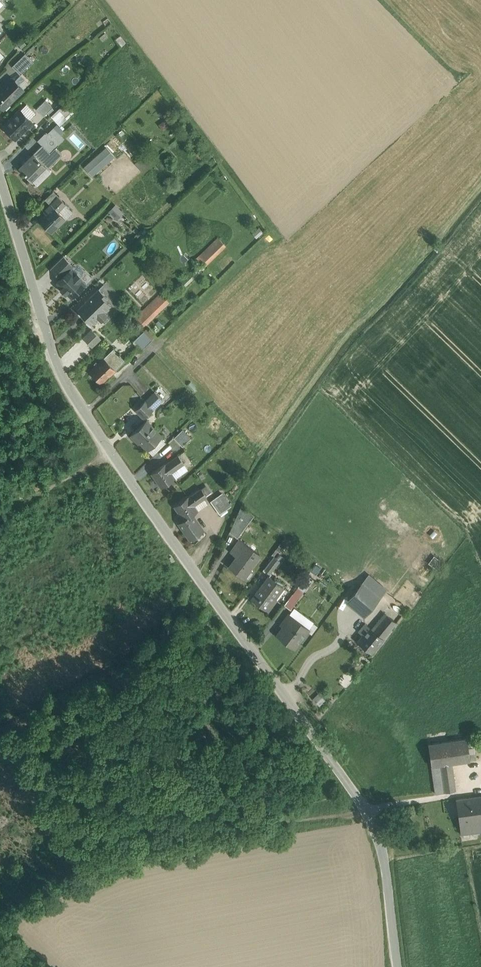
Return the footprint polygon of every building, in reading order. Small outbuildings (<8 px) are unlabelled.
[(8,111),(28,91),(17,80),(0,96),(0,103),(8,111)] [(45,116),(54,107),(45,99),(36,108),(45,116)] [(51,115),(59,124),(73,112),(64,102),(51,115)] [(6,128),(19,141),(37,123),(24,110),(6,128)] [(163,130),(169,125),(164,119),(158,123),(163,130)] [(106,145),(84,166),(93,176),(116,155),(106,145)] [(18,172),(32,187),(52,167),(37,152),(18,172)] [(39,218),(56,235),(69,222),(61,213),(69,206),(61,197),(39,218)] [(117,219),(124,212),(116,204),(109,210),(117,219)] [(207,263),(226,245),(218,236),(199,255),(207,263)] [(76,300),(91,285),(75,269),(77,267),(68,257),(54,270),(62,279),(59,282),(76,300)] [(92,325),(113,304),(97,287),(76,308),(92,325)] [(141,313),(151,321),(170,298),(160,290),(141,313)] [(147,327),(134,339),(142,348),(156,336),(147,327)] [(82,337),(92,347),(101,338),(91,328),(82,337)] [(108,359),(93,374),(105,386),(120,371),(108,359)] [(154,390),(134,409),(143,418),(163,399),(154,390)] [(150,420),(133,437),(149,452),(165,435),(150,420)] [(174,437),(182,445),(191,437),(183,428),(174,437)] [(180,455),(152,475),(162,489),(177,479),(173,474),(187,464),(180,455)] [(205,531),(195,516),(200,512),(196,507),(210,497),(204,488),(190,498),(189,496),(174,506),(185,521),(180,525),(191,541),(205,531)] [(211,500),(220,513),(232,505),(223,492),(211,500)] [(240,537),(253,512),(242,506),(228,531),(240,537)] [(245,581),(262,555),(240,540),(231,553),(236,556),(228,569),(245,581)] [(272,555),(264,568),(271,573),(279,559),(272,555)] [(368,573),(346,601),(364,616),(387,588),(368,573)] [(270,612),(285,588),(268,577),(253,601),(270,612)] [(367,623),(354,639),(373,654),(399,623),(388,613),(374,630),(367,623)] [(276,635),(296,650),(310,630),(290,616),(276,635)] [(428,742),(435,792),(457,789),(453,762),(470,760),(467,737),(428,742)] [(458,798),(462,834),(480,831),(480,795),(458,798)]
